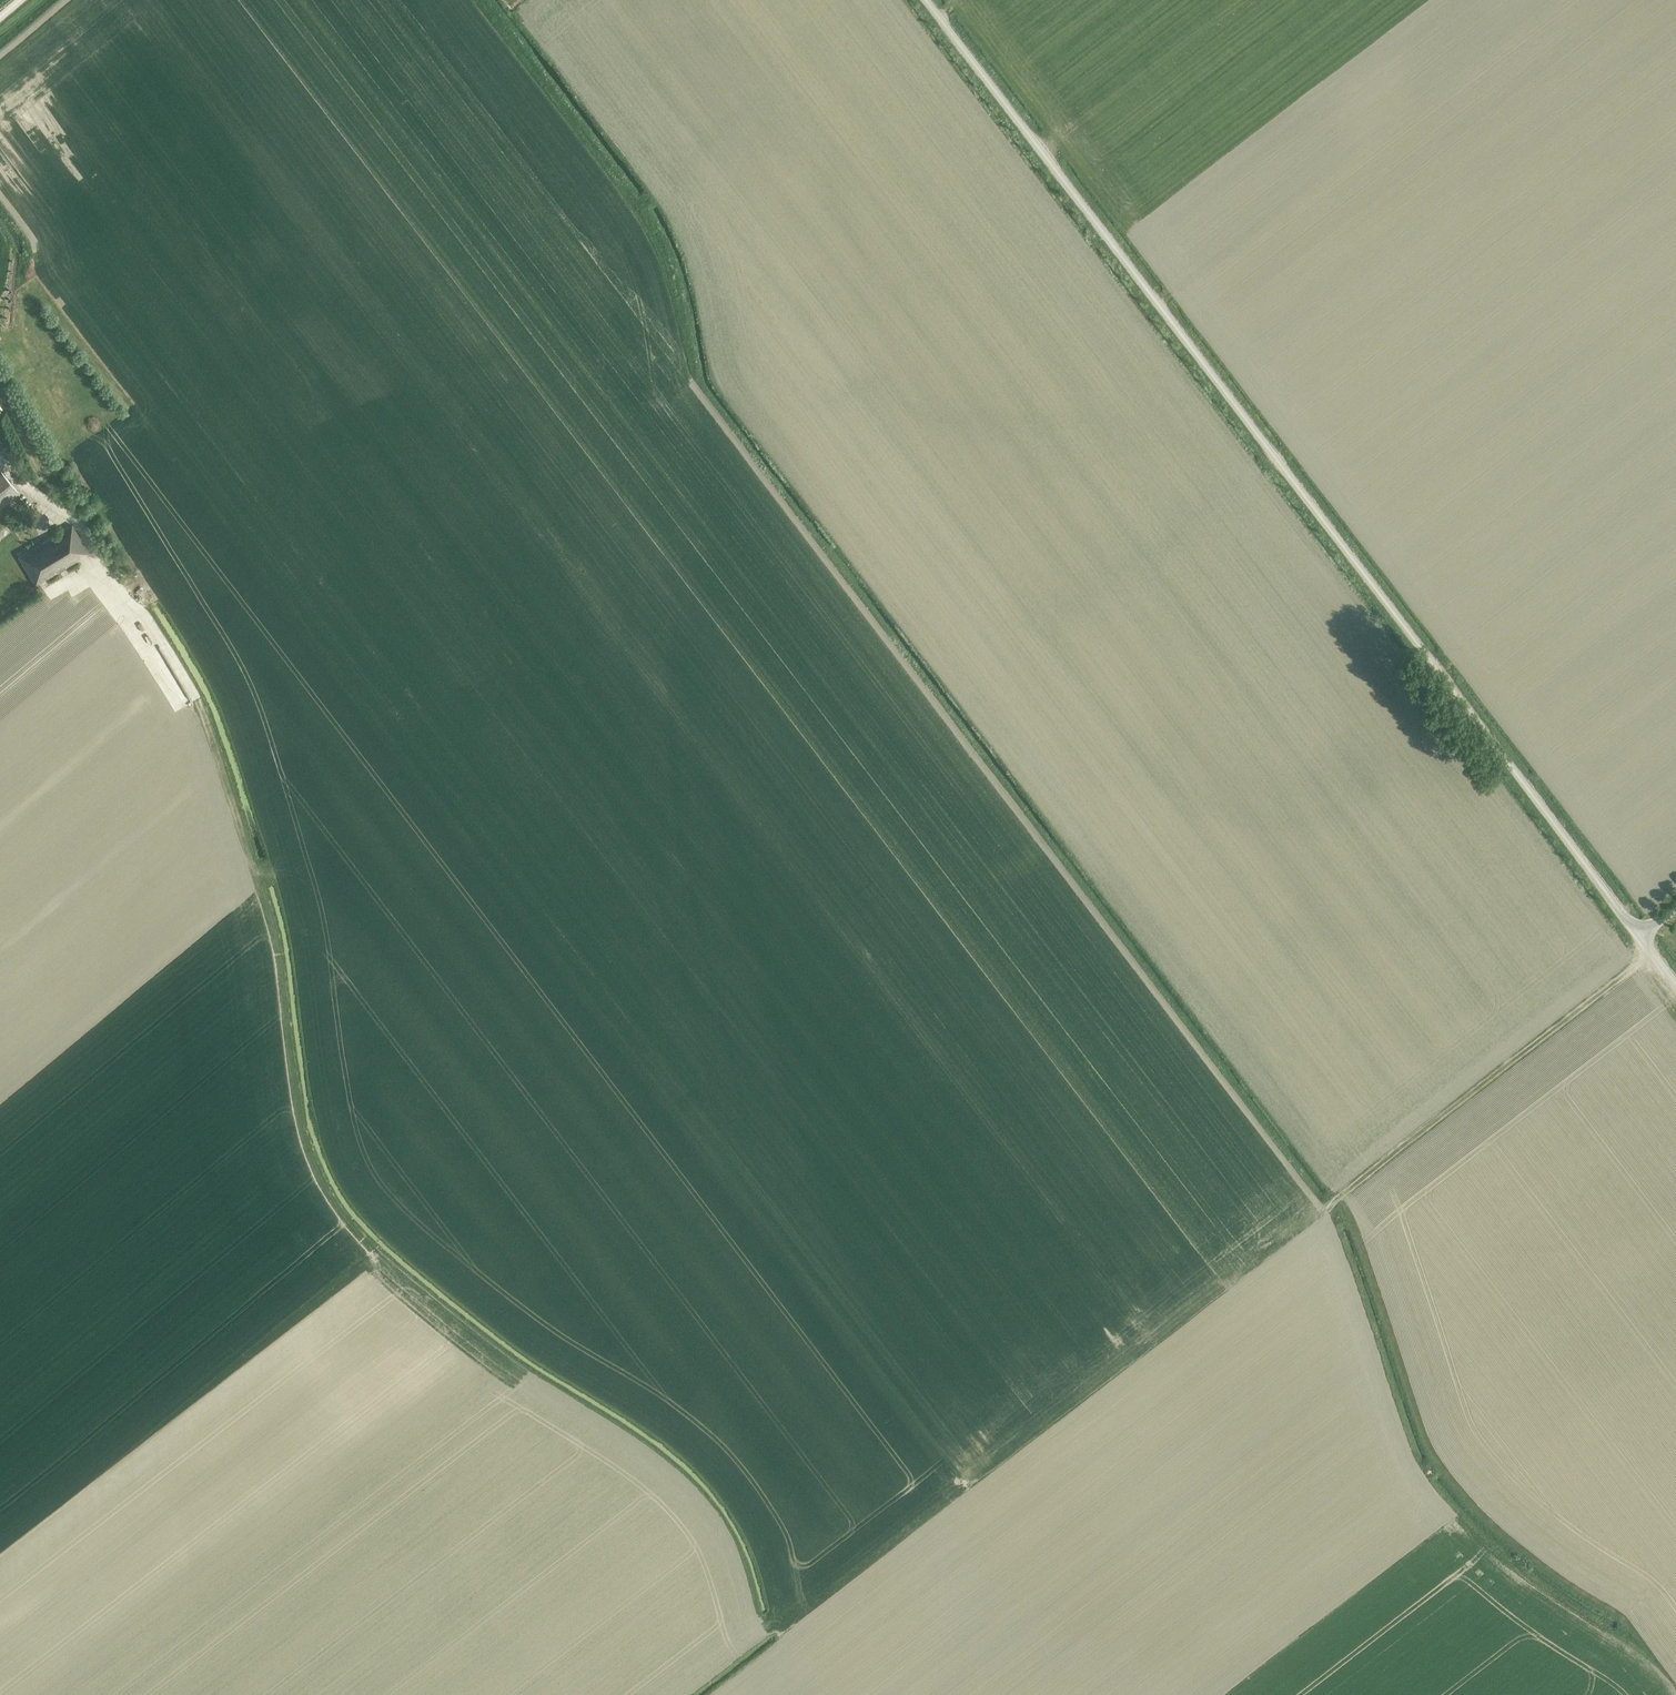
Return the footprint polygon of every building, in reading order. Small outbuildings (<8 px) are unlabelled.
[(19,493),(0,470),(0,509),(19,493)] [(18,556),(35,585),(88,553),(71,525),(18,556)] [(135,581),(127,588),(133,594),(141,587),(135,581)]
